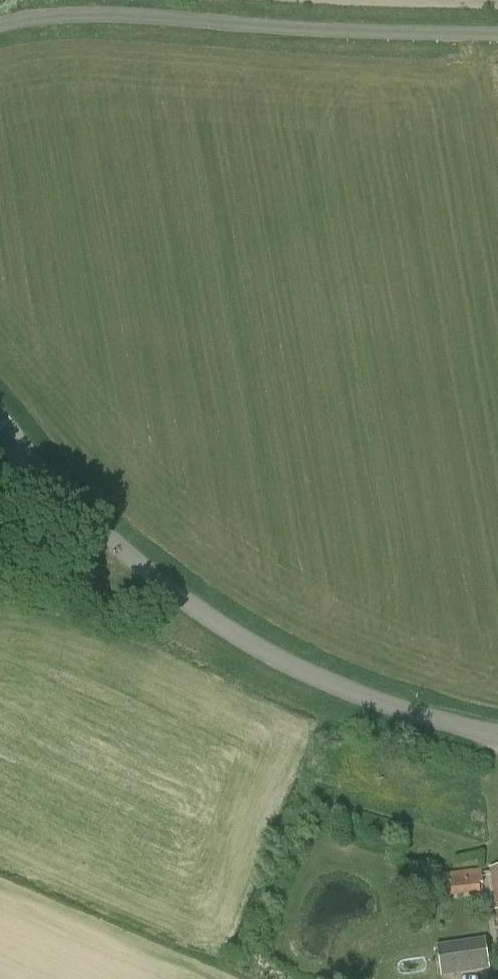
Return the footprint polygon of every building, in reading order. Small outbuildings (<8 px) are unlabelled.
[(484,883),(481,870),(433,876),(435,890),(439,889),(440,898),(481,893),(479,884),(484,883)] [(485,938),(436,946),(441,977),(490,970),(485,938)]
